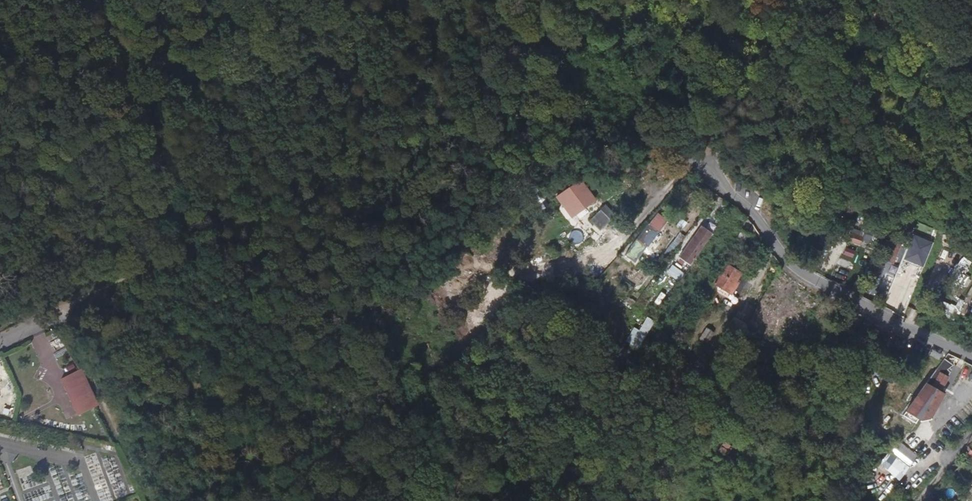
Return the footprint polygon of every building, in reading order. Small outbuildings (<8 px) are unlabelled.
[(574,196),(580,189),(572,182),(567,189),(574,196)] [(702,210),(709,200),(703,195),(695,206),(702,210)] [(600,229),(609,219),(600,209),(590,219),(600,229)] [(648,245),(663,227),(667,222),(659,215),(628,254),(636,260),(648,245)] [(701,246),(711,233),(701,226),(679,256),(689,263),(701,246)] [(862,243),(863,232),(858,232),(859,227),(847,226),(847,242),(862,243)] [(736,252),(747,234),(738,229),(733,238),(727,247),(736,252)] [(924,267),(933,243),(913,235),(903,259),(924,267)] [(852,257),(853,249),(843,248),(842,256),(852,257)] [(890,265),(894,256),(883,253),(880,261),(890,265)] [(946,277),(963,289),(970,279),(964,275),(971,263),(961,255),(946,277)] [(872,261),(868,275),(879,279),(884,265),(872,261)] [(727,292),(739,273),(723,263),(711,283),(727,292)] [(902,294),(911,297),(920,269),(911,266),(902,294)] [(649,302),(660,309),(675,287),(664,280),(649,302)] [(931,312),(954,321),(959,308),(935,299),(931,312)] [(639,348),(656,321),(648,316),(640,330),(635,327),(627,341),(639,348)] [(929,348),(926,355),(937,359),(940,353),(929,348)] [(943,373),(953,365),(945,358),(936,368),(943,373)] [(936,396),(948,377),(943,373),(936,368),(926,381),(922,387),(928,392),(936,396)] [(99,404),(83,369),(64,378),(70,392),(73,393),(75,397),(74,399),(80,413),(99,404)] [(732,447),(714,438),(710,444),(728,454),(732,447)] [(907,467),(916,454),(897,440),(888,453),(907,467)]
